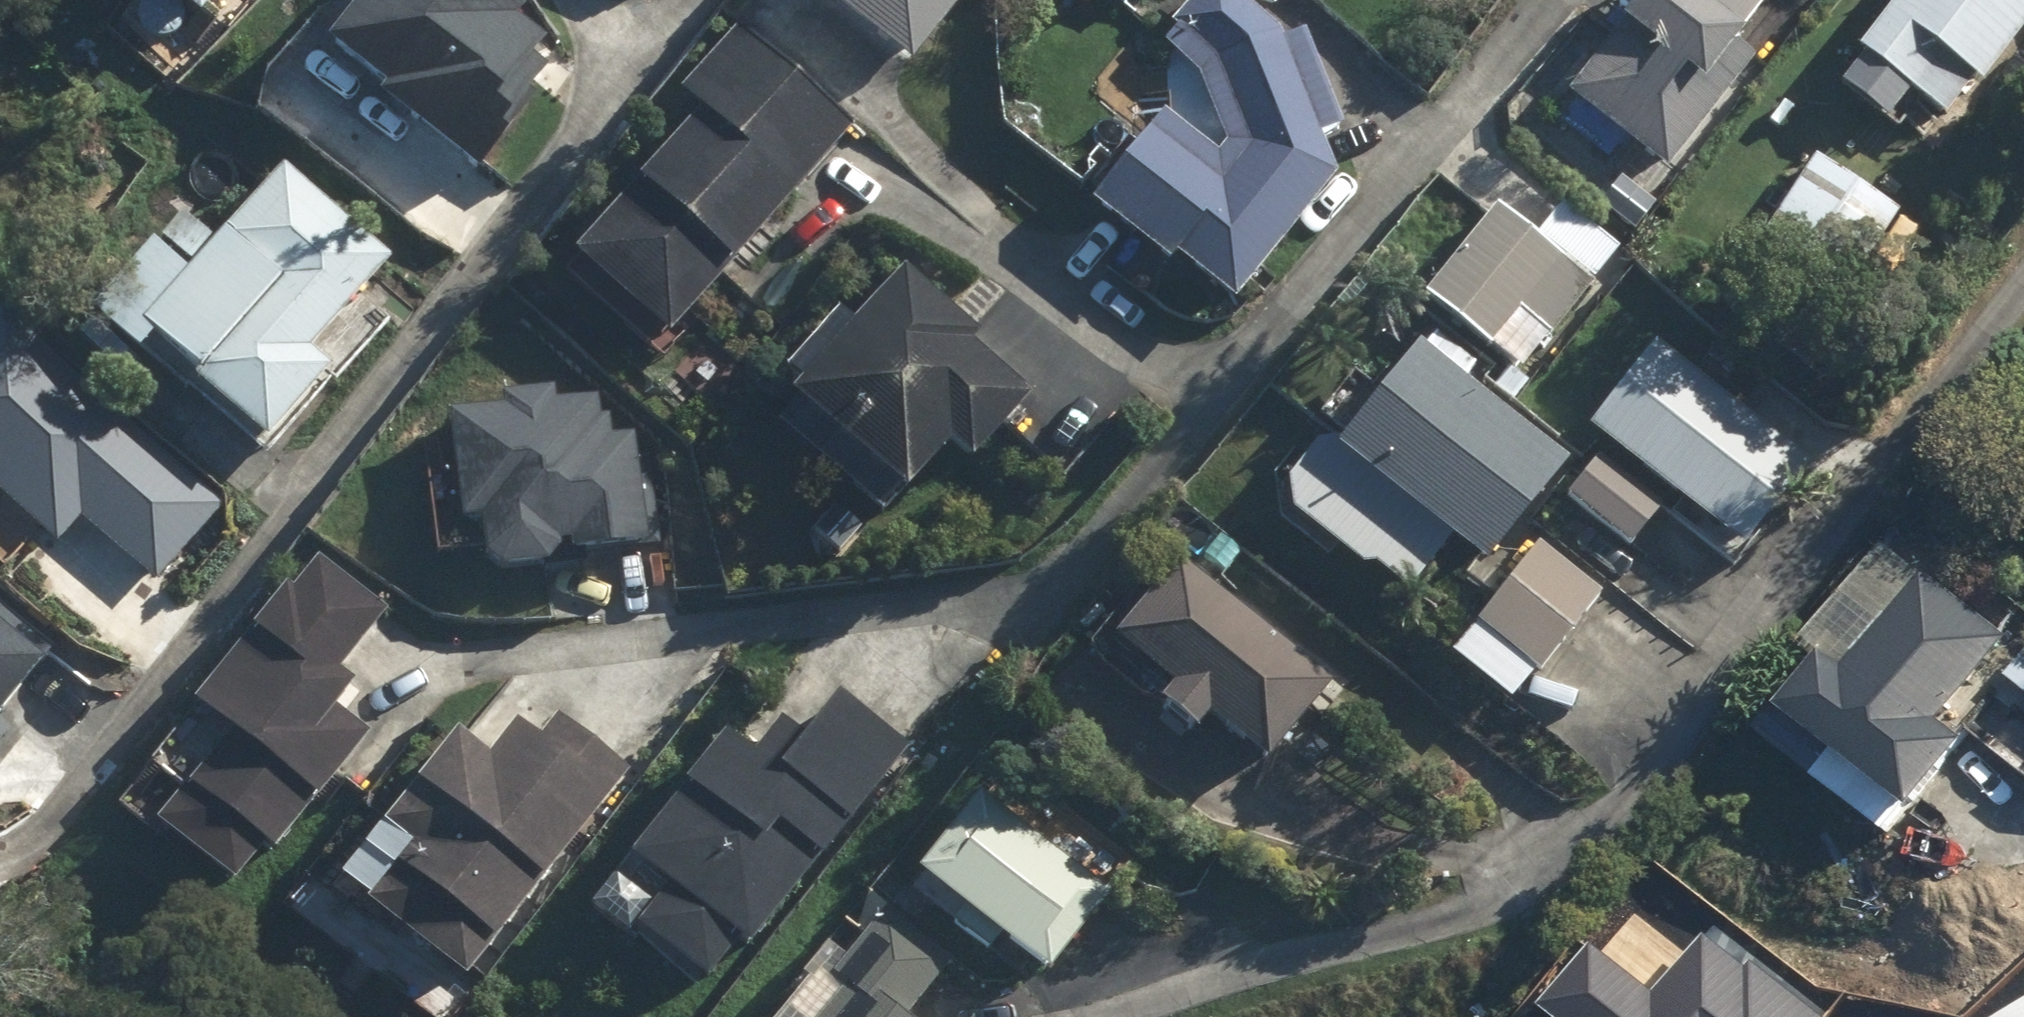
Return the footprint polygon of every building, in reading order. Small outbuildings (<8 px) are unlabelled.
[(201,15),(214,0),(183,0),(201,15)] [(531,3),(527,0),(362,0),(328,46),(387,89),(378,101),(482,176),(536,101),(530,96),(550,68),(536,58),(550,38),(521,17),(531,3)] [(915,68),(967,0),(826,0),(915,68)] [(1218,316),(1326,184),(1272,40),(1225,0),(1189,0),(1161,32),(1205,70),(1240,159),(1208,200),(1135,146),(1082,211),(1218,316)] [(1116,12),(1126,0),(1101,0),(1116,12)] [(1654,181),(1748,58),(1729,45),(1763,0),(1640,0),(1557,105),(1654,181)] [(1886,130),(1902,101),(1939,122),(2009,0),(1880,0),(1826,95),(1886,130)] [(562,266),(653,349),(847,132),(735,32),(673,102),(693,120),(562,266)] [(219,378),(290,437),(351,363),(329,345),(403,254),(297,164),(168,318),(226,368),(219,378)] [(1754,248),(1834,301),(1888,221),(1808,167),(1754,248)] [(180,237),(209,260),(230,234),(200,211),(180,237)] [(1414,310),(1476,360),(1509,319),(1542,346),(1582,297),(1486,220),(1414,310)] [(984,334),(905,267),(794,396),(911,496),(951,450),(974,470),(1038,395),(977,343),(984,334)] [(38,552),(49,539),(120,597),(204,496),(0,329),(0,520),(38,552)] [(1580,437),(1734,558),(1800,474),(1645,353),(1580,437)] [(1406,356),(1323,462),(1473,579),(1556,474),(1406,356)] [(507,407),(451,414),(465,523),(483,520),(488,560),(504,574),(548,568),(562,554),(562,548),(574,546),(575,556),(663,545),(654,473),(640,461),(636,434),(613,437),(610,414),(602,415),(600,395),(558,401),(556,388),(505,395),(507,407)] [(1559,506),(1624,553),(1653,514),(1589,467),(1559,506)] [(1469,634),(1529,681),(1595,600),(1535,552),(1469,634)] [(390,608),(323,558),(299,591),(288,583),(199,702),(233,727),(157,828),(237,887),(268,845),(279,854),(371,733),(339,710),(360,683),(343,671),(390,608)] [(1194,732),(1252,779),(1318,698),(1164,572),(1098,655),(1158,704),(1146,720),(1181,749),(1194,732)] [(1502,585),(1486,573),(1472,589),(1489,603),(1502,585)] [(1242,602),(1266,620),(1280,604),(1255,584),(1242,602)] [(1773,731),(1902,830),(1958,759),(1932,741),(2003,650),(1918,587),(1837,692),(1816,677),(1773,731)] [(0,631),(0,716),(41,665),(0,631)] [(913,750),(844,695),(808,739),(786,721),(758,757),(730,735),(631,859),(670,889),(637,930),(708,986),(741,945),(751,953),(913,750)] [(469,983),(634,770),(560,714),(542,738),(519,720),(492,755),(458,729),(386,823),(413,845),(367,905),(469,983)] [(904,890),(1033,990),(1099,907),(970,806),(904,890)] [(943,965),(879,915),(823,988),(837,1002),(825,1016),(904,1016),(943,965)] [(1540,1002),(1558,1016),(1810,1016),(1704,932),(1651,996),(1587,944),(1540,1002)]
